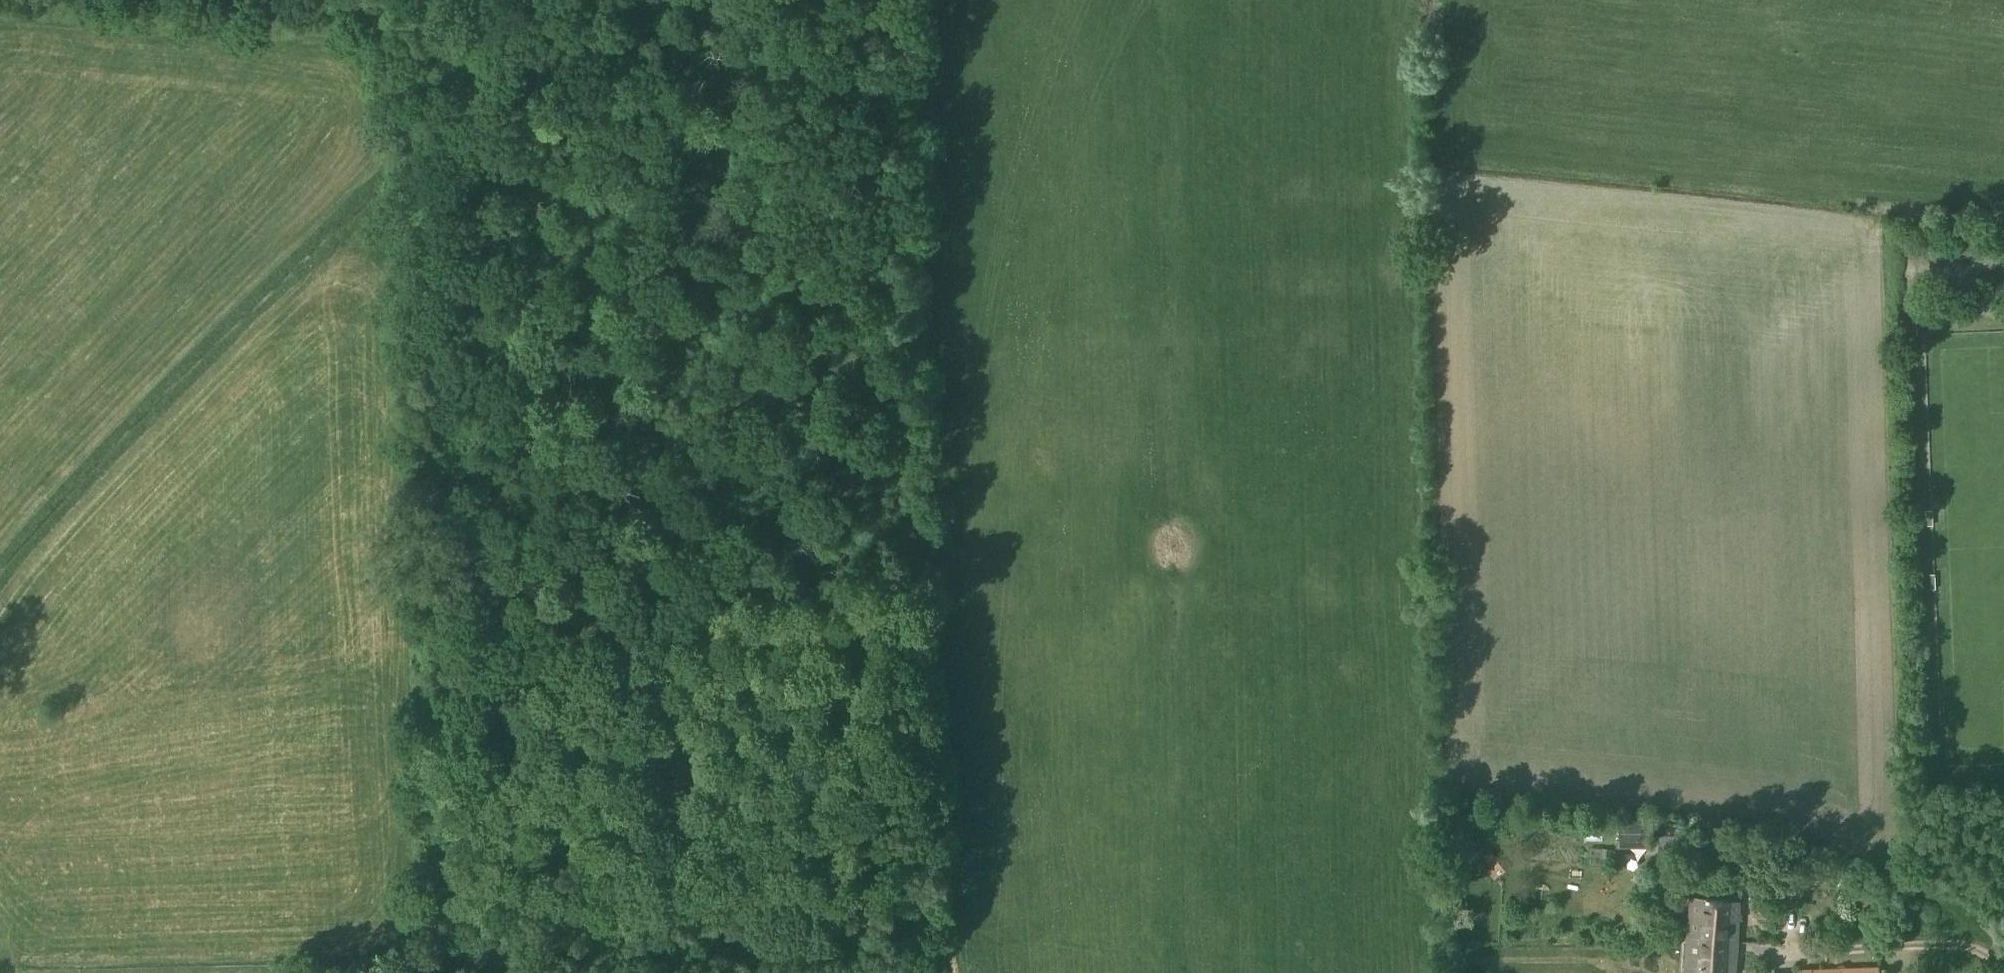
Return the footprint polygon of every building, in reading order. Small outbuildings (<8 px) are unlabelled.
[(1619,819),(1618,847),(1648,847),(1649,819),(1619,819)] [(1501,826),(1487,826),(1487,837),(1501,837),(1501,826)] [(1500,860),(1486,871),(1493,879),(1507,869),(1500,860)] [(1689,897),(1687,937),(1691,938),(1706,939),(1706,932),(1712,932),(1711,940),(1737,941),(1740,901),(1694,897),(1689,897)] [(1684,972),(1735,972),(1737,941),(1711,940),(1712,932),(1706,932),(1706,939),(1691,938),(1687,937),(1684,972)]
